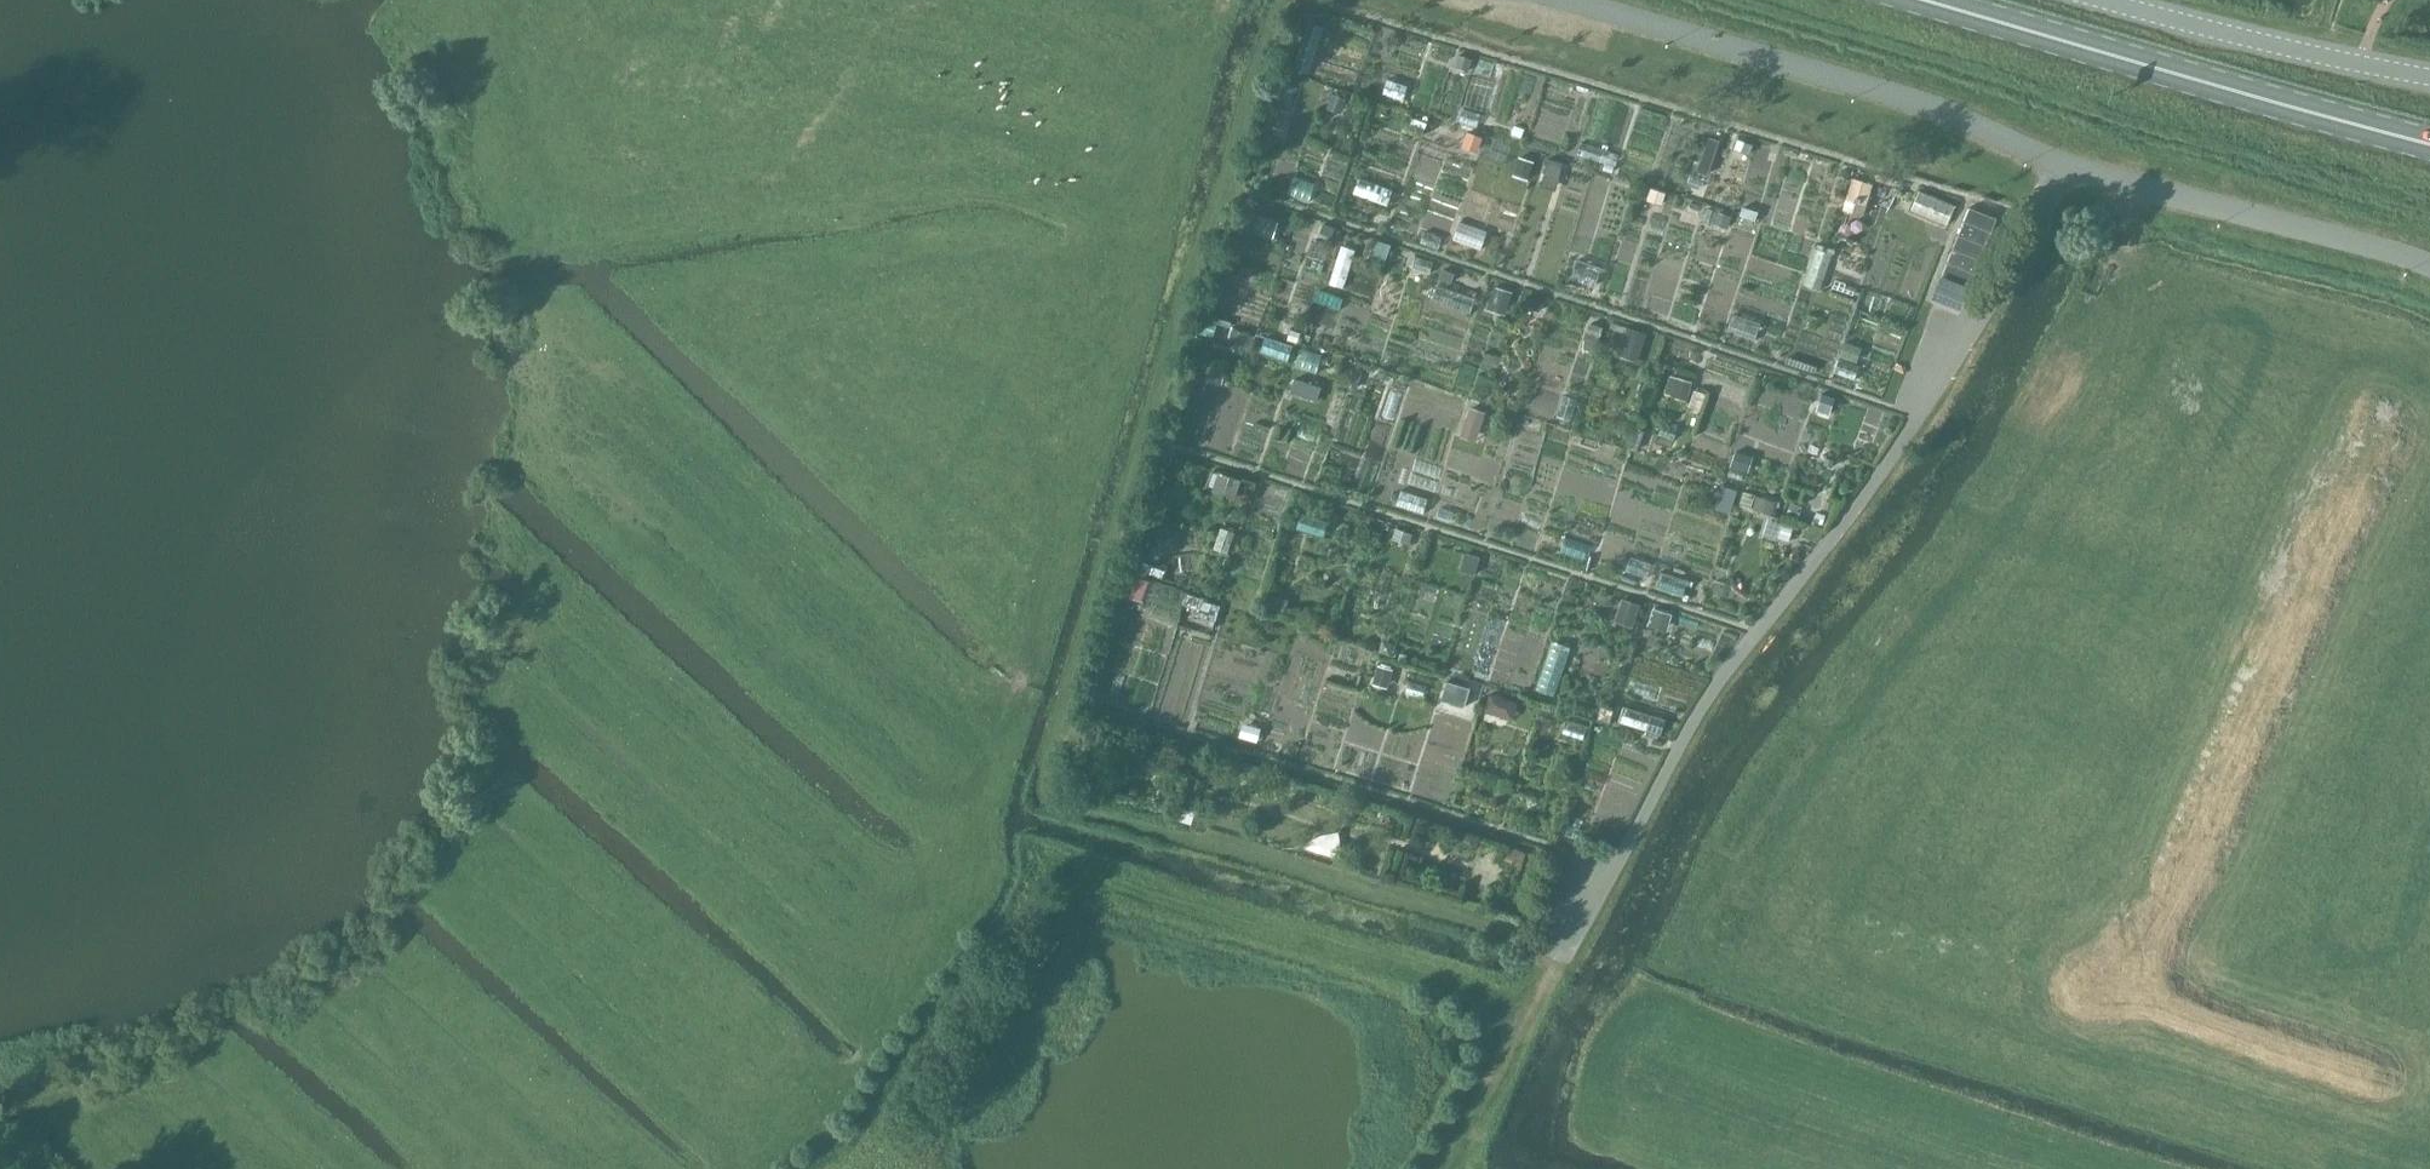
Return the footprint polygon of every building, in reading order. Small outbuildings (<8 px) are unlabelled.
[(1303,57),(1317,62),(1336,12),(1322,7),(1303,57)] [(1467,53),(1463,62),(1473,66),(1476,56),(1467,53)] [(1391,82),(1409,89),(1417,71),(1399,64),(1391,82)] [(1472,95),(1467,112),(1487,118),(1492,100),(1472,95)] [(1335,96),(1330,110),(1344,114),(1349,101),(1335,96)] [(1278,109),(1273,123),(1287,127),(1291,114),(1278,109)] [(1524,129),(1515,126),(1512,134),(1522,137),(1524,129)] [(1468,133),(1463,146),(1478,151),(1483,138),(1468,133)] [(1393,154),(1396,139),(1378,136),(1375,151),(1393,154)] [(1711,137),(1699,171),(1708,174),(1719,140),(1711,137)] [(1738,140),(1735,149),(1750,154),(1753,145),(1738,140)] [(1521,157),(1516,171),(1530,175),(1535,162),(1521,157)] [(1548,164),(1545,175),(1559,178),(1562,167),(1548,164)] [(1920,196),(1956,211),(1965,191),(1929,175),(1920,196)] [(1854,178),(1844,209),(1864,215),(1874,183),(1854,178)] [(1648,200),(1662,204),(1666,193),(1651,188),(1648,200)] [(1721,194),(1717,206),(1727,209),(1731,197),(1721,194)] [(1689,198),(1685,214),(1700,218),(1704,203),(1689,198)] [(1970,206),(1937,290),(1964,301),(1998,217),(1970,206)] [(1469,210),(1465,225),(1493,232),(1497,217),(1469,210)] [(1248,211),(1243,227),(1273,237),(1278,220),(1248,211)] [(1720,213),(1717,221),(1729,225),(1731,217),(1720,213)] [(1374,237),(1368,255),(1386,261),(1392,243),(1374,237)] [(1583,259),(1603,267),(1609,253),(1589,245),(1583,259)] [(1426,254),(1423,263),(1436,268),(1439,259),(1426,254)] [(1444,267),(1440,277),(1451,282),(1455,272),(1444,267)] [(1495,284),(1490,301),(1508,307),(1514,290),(1495,284)] [(1534,298),(1531,307),(1540,310),(1543,301),(1534,298)] [(1764,322),(1769,307),(1744,299),(1739,314),(1764,322)] [(1204,321),(1200,332),(1214,337),(1217,325),(1204,321)] [(1590,322),(1583,346),(1597,350),(1604,326),(1590,322)] [(1629,327),(1620,353),(1638,359),(1647,333),(1629,327)] [(1232,328),(1228,341),(1251,349),(1255,336),(1232,328)] [(1291,328),(1287,338),(1298,342),(1302,331),(1291,328)] [(1890,368),(1897,345),(1880,340),(1873,363),(1890,368)] [(1845,342),(1840,357),(1857,363),(1862,348),(1845,342)] [(1313,348),(1310,359),(1320,362),(1324,352),(1313,348)] [(1672,374),(1666,393),(1688,400),(1694,380),(1672,374)] [(1295,378),(1291,392),(1301,395),(1305,381),(1295,378)] [(1481,389),(1474,405),(1488,410),(1494,394),(1481,389)] [(1823,394),(1817,410),(1829,414),(1835,398),(1823,394)] [(1529,433),(1525,450),(1542,453),(1552,406),(1526,400),(1520,431),(1529,433)] [(1471,408),(1466,423),(1481,428),(1486,413),(1471,408)] [(1736,452),(1732,466),(1748,472),(1753,458),(1736,452)] [(1834,461),(1826,458),(1824,464),(1832,467),(1834,461)] [(1218,472),(1212,490),(1235,497),(1241,479),(1218,472)] [(1719,482),(1713,501),(1732,507),(1738,489),(1719,482)] [(1745,492),(1740,506),(1752,510),(1757,496),(1745,492)] [(1791,503),(1787,514),(1799,519),(1803,507),(1791,503)] [(1164,551),(1198,552),(1199,519),(1165,517),(1164,551)] [(1783,523),(1778,537),(1790,541),(1795,527),(1783,523)] [(1590,547),(1595,534),(1573,526),(1568,539),(1590,547)] [(1396,527),(1393,539),(1409,544),(1413,533),(1396,527)] [(1466,554),(1460,570),(1475,575),(1480,558),(1466,554)] [(1671,556),(1666,573),(1694,580),(1698,563),(1671,556)] [(1129,573),(1124,589),(1144,596),(1150,580),(1129,573)] [(1200,609),(1203,601),(1204,598),(1188,593),(1185,605),(1200,609)] [(1269,594),(1265,606),(1285,612),(1289,600),(1269,594)] [(1622,597),(1616,613),(1635,619),(1640,603),(1622,597)] [(1199,615),(1215,620),(1219,605),(1203,601),(1200,609),(1199,615)] [(1671,615),(1654,609),(1651,620),(1668,625),(1671,615)] [(1680,615),(1676,629),(1692,635),(1696,621),(1680,615)] [(1384,664),(1399,667),(1402,652),(1388,648),(1384,664)] [(1470,689),(1448,682),(1442,700),(1464,707),(1470,689)] [(1489,693),(1484,711),(1498,716),(1504,698),(1489,693)] [(1244,723),(1241,736),(1257,741),(1261,727),(1244,723)] [(1174,817),(1190,822),(1193,813),(1177,808),(1174,817)] [(1508,845),(1502,863),(1520,869),(1526,851),(1508,845)]
